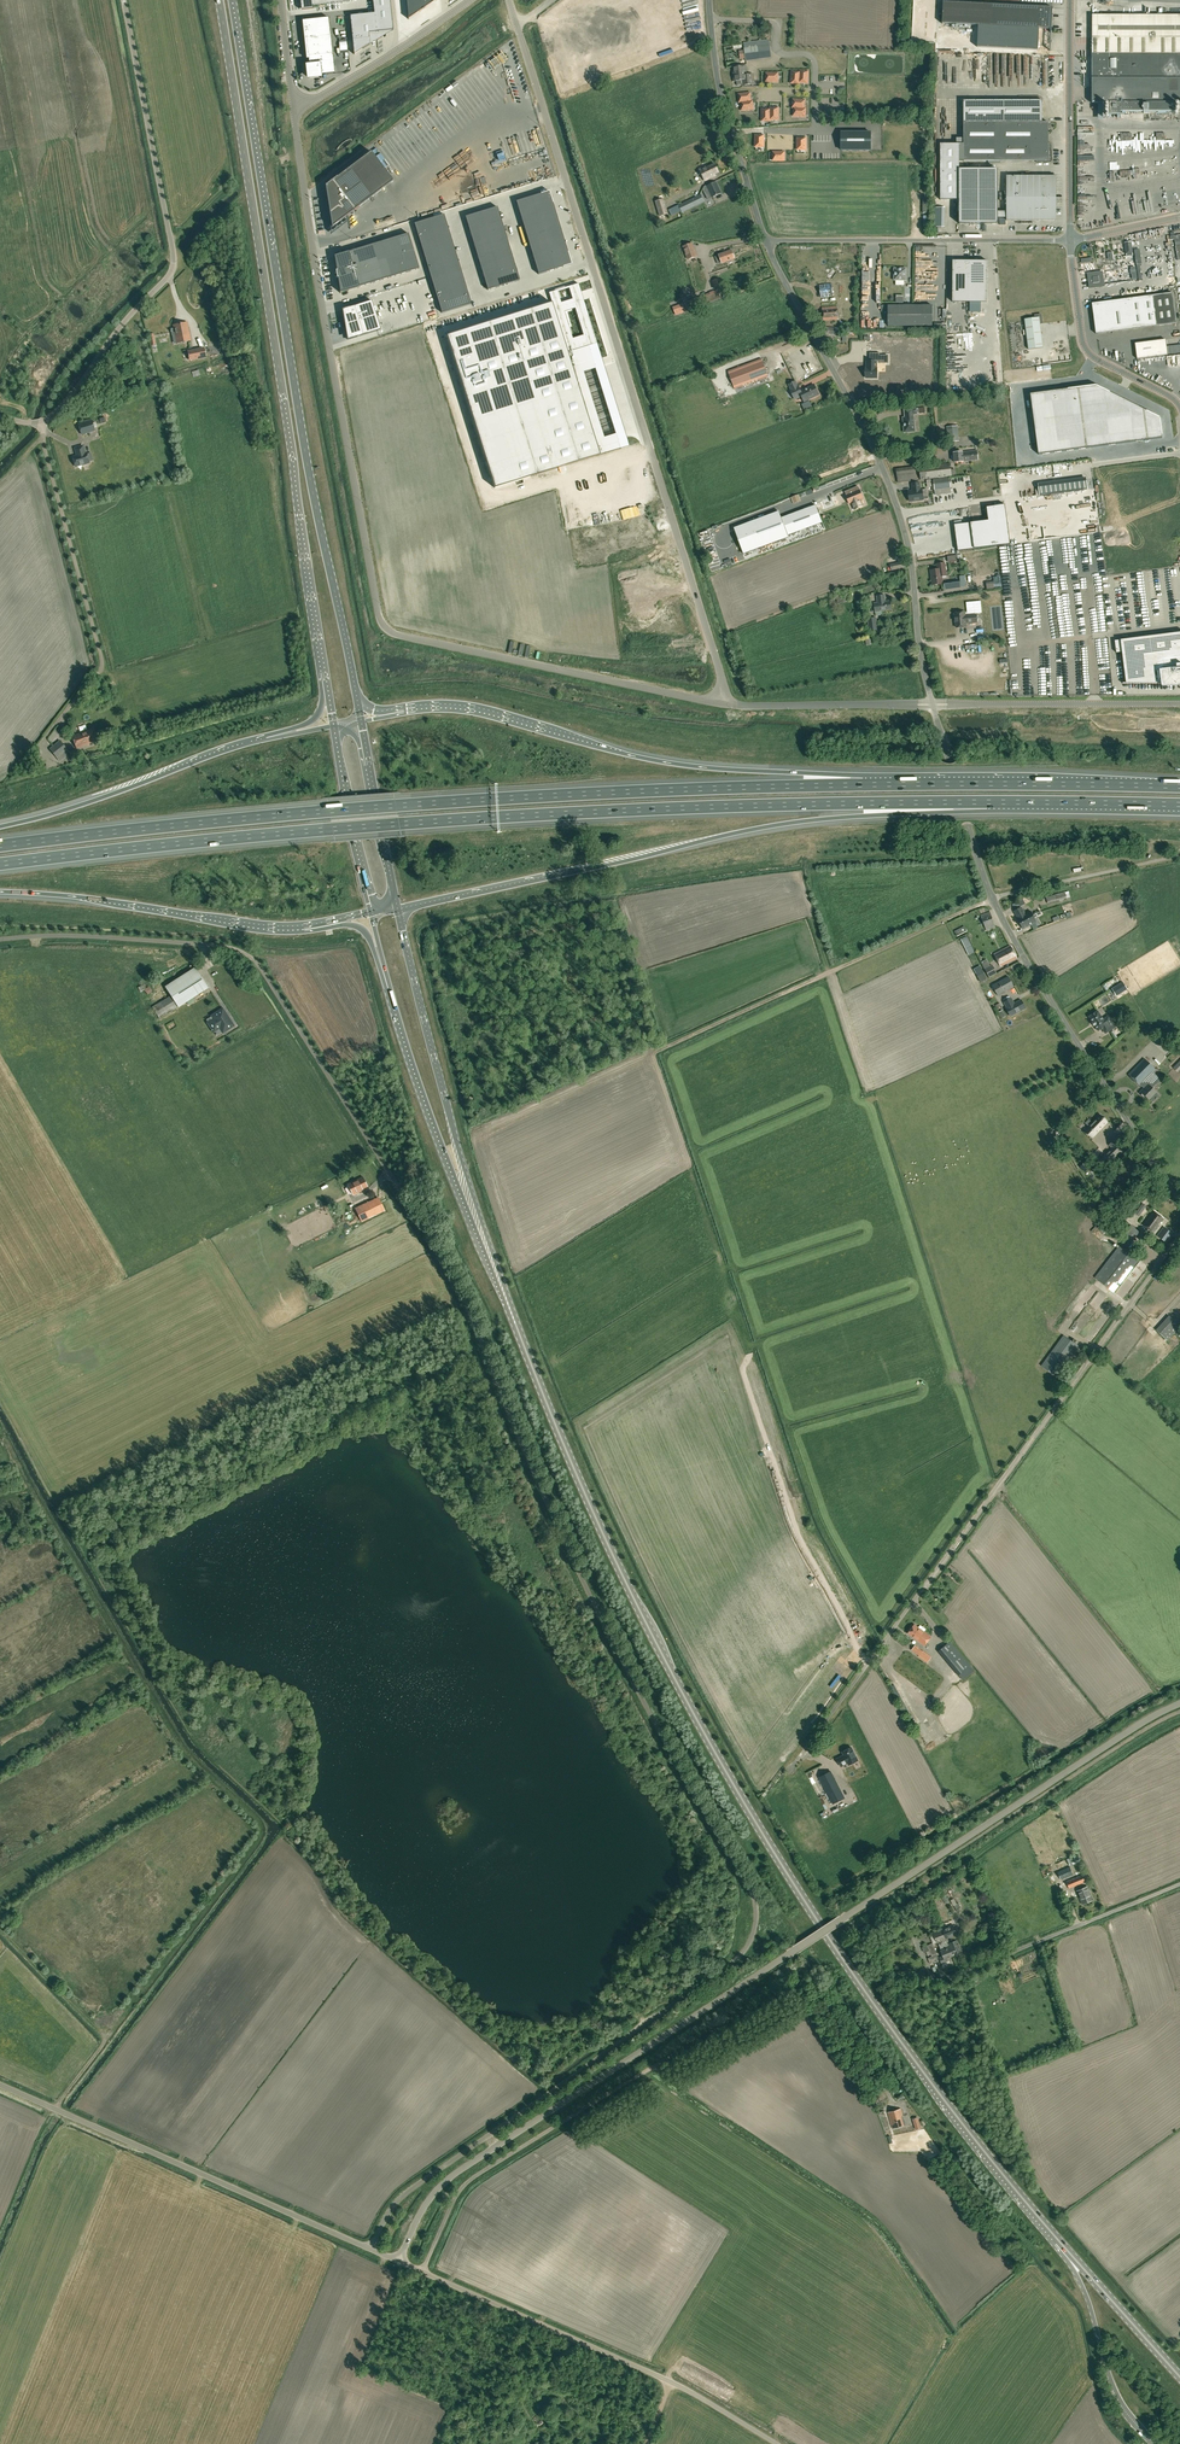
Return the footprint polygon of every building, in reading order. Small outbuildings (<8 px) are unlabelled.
[(302,5),(303,10),(313,9),(313,8),(313,6),(326,4),(350,2),(350,0),(302,0),(302,5)] [(374,13),(377,38),(376,38),(377,40),(382,37),(381,31),(392,30),(392,31),(393,30),(393,27),(393,25),(390,0),(373,0),(374,13)] [(408,19),(432,3),(432,0),(407,0),(408,19)] [(943,2),(942,24),(978,25),(977,47),(1038,50),(1039,28),(1051,29),(1052,7),(992,4),(943,2)] [(374,13),(350,16),(354,54),(355,54),(354,51),(363,46),(363,49),(370,44),(369,39),(376,38),(377,38),(374,13)] [(1125,112),(1125,114),(1130,114),(1130,112),(1175,111),(1175,103),(1179,103),(1179,15),(1141,15),(1092,15),(1092,37),(1092,103),(1110,103),(1110,114),(1120,114),(1120,112),(1125,112)] [(329,17),(302,20),(302,22),(303,22),(307,59),(309,59),(309,64),(305,64),(305,66),(307,66),(308,78),(320,76),(321,78),(322,78),(321,74),(334,72),(334,73),(335,73),(329,17)] [(743,43),(744,48),(743,48),(745,60),(758,58),(756,46),(770,45),(769,39),(743,43)] [(756,46),(758,58),(771,57),(770,45),(756,46)] [(974,57),(950,57),(951,89),(975,89),(974,57)] [(745,66),(734,67),(735,75),(733,75),(734,81),(737,80),(737,86),(747,84),(746,75),(745,66)] [(799,83),(800,72),(792,71),(791,83),(799,84),(799,83)] [(800,71),(800,72),(799,83),(808,83),(808,71),(800,71)] [(766,73),(766,82),(778,82),(778,73),(766,73)] [(751,101),(750,93),(738,94),(739,103),(740,102),(751,101)] [(793,99),(792,108),(794,108),(804,108),(805,100),(793,99)] [(940,144),(940,200),(959,200),(959,169),(959,161),(964,161),(994,161),(1036,161),(1036,162),(1051,162),(1051,144),(1048,144),(1048,122),(1042,122),(1042,100),(964,101),(964,144),(940,144)] [(752,101),(751,101),(740,102),(741,111),(753,109),(752,101)] [(770,108),(770,109),(770,120),(778,120),(778,108),(770,108)] [(806,108),(804,108),(794,108),(793,116),(805,117),(806,108)] [(770,120),(770,109),(762,109),(762,121),(770,121),(770,120)] [(871,132),(841,132),(841,151),(871,151),(871,132)] [(1112,133),(1112,146),(1117,146),(1117,153),(1120,153),(1120,133),(1112,133)] [(764,135),(754,134),(754,146),(763,147),(764,135)] [(804,136),(795,135),(794,147),(803,148),(804,136)] [(1083,149),(1094,148),(1093,136),(1083,137),(1083,149)] [(782,150),(771,149),(770,159),(782,160),(782,150)] [(337,177),(325,186),(332,227),(360,207),(359,206),(393,181),(371,152),(337,177)] [(719,172),(715,164),(707,168),(706,167),(700,170),(705,181),(716,176),(715,174),(719,172)] [(959,200),(959,224),(998,224),(998,218),(1006,218),(1006,211),(998,211),(998,169),(959,169),(959,200)] [(1006,191),(1055,191),(1055,176),(1006,176),(1006,191)] [(712,197),(721,193),(716,182),(707,186),(712,197)] [(549,191),(516,201),(538,274),(571,264),(549,191)] [(1006,206),(1055,205),(1055,191),(1006,191),(1006,206)] [(678,205),(681,211),(681,212),(691,207),(703,201),(700,195),(700,194),(678,205)] [(659,217),(669,214),(664,199),(655,201),(659,217)] [(671,216),(681,211),(680,211),(678,205),(668,210),(671,216)] [(1006,220),(1055,220),(1055,205),(1006,206),(1006,211),(1006,218),(1006,220)] [(497,206),(465,216),(487,289),(519,280),(497,206)] [(944,227),(945,208),(935,208),(934,227),(944,227)] [(444,214),(414,223),(441,313),(471,304),(444,214)] [(334,256),(340,293),(419,268),(408,233),(334,256)] [(1178,260),(1179,260),(1179,235),(1177,235),(1170,236),(1171,240),(1178,238),(1178,239),(1175,239),(1176,246),(1178,258),(1178,260)] [(1136,244),(1140,243),(1141,246),(1144,246),(1142,238),(1135,239),(1136,244)] [(688,259),(697,256),(692,244),(683,247),(688,259)] [(722,263),(734,258),(731,250),(719,255),(722,263)] [(1116,258),(1116,250),(1110,251),(1110,254),(1107,254),(1107,259),(1116,258)] [(1083,262),(1094,261),(1094,252),(1082,252),(1083,262)] [(987,302),(987,261),(953,261),(952,302),(987,302)] [(906,280),(906,268),(894,268),(894,280),(906,280)] [(1102,272),(1088,274),(1090,288),(1104,286),(1102,272)] [(821,297),(833,296),(832,284),(820,285),(821,297)] [(581,292),(579,285),(569,288),(571,295),(581,292)] [(692,309),(720,298),(717,290),(689,301),(692,309)] [(1096,334),(1177,323),(1173,293),(1092,303),(1096,334)] [(589,346),(596,344),(582,300),(554,309),(552,303),(447,336),(495,488),(530,477),(621,448),(620,447),(622,446),(621,441),(620,441),(618,441),(618,442),(598,448),(575,374),(574,374),(572,368),(573,368),(572,366),(592,360),(593,360),(593,361),(593,360),(595,360),(595,359),(591,348),(591,347),(589,348),(589,346)] [(371,301),(342,310),(347,340),(380,330),(371,301)] [(676,315),(685,312),(682,304),(673,307),(676,315)] [(932,305),(888,306),(888,326),(932,326),(932,305)] [(823,320),(838,318),(837,307),(822,308),(823,320)] [(1042,314),(1035,315),(1036,318),(1025,319),(1029,349),(1043,347),(1040,324),(1043,323),(1042,314)] [(173,325),(174,328),(171,329),(171,330),(171,332),(172,335),(175,335),(176,339),(186,337),(185,332),(188,331),(187,327),(184,328),(183,323),(173,325)] [(187,341),(197,339),(196,332),(192,333),(193,337),(187,338),(187,341)] [(197,339),(185,342),(186,347),(198,344),(197,339)] [(1138,359),(1168,355),(1166,339),(1135,343),(1138,359)] [(222,349),(220,341),(209,344),(211,352),(222,349)] [(190,360),(206,357),(204,348),(188,351),(190,360)] [(795,374),(824,364),(821,355),(804,361),(799,348),(787,352),(795,374)] [(866,368),(866,378),(877,378),(877,368),(877,363),(880,363),(880,353),(871,353),(871,362),(869,362),(866,362),(866,368)] [(1169,354),(1170,361),(1179,361),(1179,353),(1169,354)] [(735,389),(768,377),(761,359),(728,371),(735,389)] [(797,386),(795,382),(789,385),(791,390),(790,390),(795,399),(802,396),(804,401),(819,395),(814,385),(800,391),(798,386),(797,386)] [(1068,389),(1030,394),(1038,455),(1089,448),(1162,438),(1162,435),(1162,434),(1160,419),(1160,418),(1160,417),(1147,411),(1110,392),(1097,385),(1097,386),(1096,385),(1068,389)] [(802,404),(804,409),(812,405),(809,400),(802,404)] [(917,409),(910,409),(905,410),(905,415),(905,417),(903,418),(903,424),(904,424),(904,426),(904,432),(914,431),(913,427),(914,426),(913,414),(917,414),(917,409)] [(81,434),(90,432),(89,427),(94,426),(92,421),(79,425),(81,434)] [(985,423),(971,424),(973,440),(987,438),(986,432),(990,432),(989,426),(985,427),(985,423)] [(948,442),(959,441),(957,426),(946,427),(948,442)] [(77,456),(73,457),(75,466),(83,464),(83,465),(88,464),(88,463),(89,462),(87,453),(85,454),(83,446),(75,448),(77,456)] [(954,462),(978,460),(977,451),(953,453),(954,462)] [(898,483),(917,480),(915,466),(896,469),(898,483)] [(935,490),(951,488),(950,478),(933,479),(935,490)] [(1088,489),(1086,479),(1057,483),(1058,493),(1088,489)] [(910,501),(923,500),(922,489),(920,490),(919,483),(912,484),(912,489),(913,489),(913,491),(908,491),(910,501)] [(858,486),(845,492),(846,495),(849,504),(852,503),(854,509),(862,506),(859,500),(863,498),(860,490),(859,490),(858,486)] [(779,511),(734,528),(744,554),(788,537),(788,535),(822,522),(816,505),(781,518),(779,511)] [(1005,505),(987,507),(988,520),(992,546),(1010,544),(1006,512),(1006,510),(1005,505)] [(988,520),(970,522),(974,549),(992,546),(988,520)] [(970,522),(954,525),(958,551),(974,549),(970,522)] [(918,546),(920,555),(938,552),(936,543),(918,546)] [(891,570),(905,567),(904,561),(890,564),(891,570)] [(932,585),(942,583),(941,576),(946,576),(944,563),(937,564),(938,569),(930,570),(932,585)] [(952,588),(961,587),(961,586),(966,585),(965,575),(959,576),(960,581),(951,583),(952,588)] [(849,601),(846,592),(835,595),(838,604),(849,601)] [(885,602),(884,595),(877,596),(878,603),(874,604),(875,612),(891,609),(890,601),(885,602)] [(965,616),(964,612),(965,612),(954,613),(955,619),(956,619),(956,628),(966,627),(966,626),(965,623),(977,622),(976,615),(965,616)] [(869,631),(878,630),(876,618),(868,619),(869,631)] [(1126,682),(1123,682),(1123,683),(1176,683),(1179,682),(1179,632),(1115,640),(1116,653),(1122,652),(1126,682)] [(77,748),(95,740),(91,729),(72,736),(77,748)] [(67,749),(60,741),(50,749),(51,751),(57,758),(67,749)] [(1047,904),(1067,898),(1065,892),(1045,897),(1047,904)] [(1025,914),(1021,907),(1014,911),(1018,918),(1017,918),(1023,929),(1036,922),(1030,911),(1025,914)] [(986,930),(995,927),(990,912),(981,915),(986,930)] [(957,936),(967,931),(964,926),(954,931),(957,936)] [(960,939),(963,944),(968,955),(975,952),(969,941),(967,936),(960,939)] [(1001,966),(1017,958),(1010,945),(994,954),(1001,966)] [(989,978),(997,973),(992,964),(984,969),(989,978)] [(970,972),(976,984),(980,982),(980,983),(987,979),(980,966),(974,969),(969,971),(970,972)] [(179,1007),(209,987),(195,967),(165,987),(179,1007)] [(998,995),(1014,986),(1008,976),(992,985),(998,995)] [(144,997),(148,995),(148,994),(153,992),(147,982),(138,986),(144,997)] [(1128,989),(1123,982),(1112,989),(1116,996),(1128,989)] [(177,1008),(170,997),(162,1002),(162,1001),(152,1007),(159,1018),(177,1008)] [(1014,1004),(1011,998),(1004,1002),(1007,1008),(1006,1008),(1011,1016),(1026,1008),(1021,1000),(1014,1004)] [(212,1016),(215,1019),(208,1023),(216,1035),(217,1036),(221,1033),(222,1034),(234,1027),(233,1025),(229,1019),(228,1020),(226,1017),(227,1016),(223,1009),(212,1016)] [(1103,1019),(1098,1011),(1089,1016),(1092,1022),(1094,1026),(1095,1026),(1098,1031),(1106,1027),(1108,1031),(1115,1027),(1108,1016),(1103,1019)] [(1149,1099),(1156,1092),(1150,1085),(1149,1086),(1144,1081),(1155,1070),(1144,1059),(1128,1074),(1139,1085),(1141,1083),(1146,1089),(1142,1092),(1149,1099)] [(1098,1110),(1063,1129),(1072,1143),(1106,1124),(1098,1110)] [(1116,1138),(1110,1143),(1112,1145),(1101,1154),(1106,1161),(1123,1148),(1116,1138)] [(361,1191),(362,1190),(365,1189),(368,1188),(362,1176),(348,1183),(353,1195),(361,1191)] [(1129,1203),(1142,1194),(1137,1188),(1124,1198),(1123,1197),(1113,1208),(1107,1214),(1124,1232),(1121,1235),(1128,1242),(1139,1232),(1131,1225),(1119,1213),(1129,1203)] [(362,1222),(374,1216),(367,1202),(355,1208),(362,1222)] [(1154,1232),(1164,1219),(1153,1211),(1143,1225),(1154,1232)] [(1103,1234),(1109,1229),(1103,1223),(1097,1228),(1103,1234)] [(1167,1243),(1173,1234),(1164,1227),(1157,1235),(1167,1243)] [(1114,1292),(1138,1260),(1120,1246),(1095,1278),(1114,1292)] [(1168,1340),(1179,1327),(1179,1326),(1179,1324),(1169,1316),(1156,1330),(1168,1340)] [(1055,1375),(1077,1345),(1064,1335),(1041,1365),(1055,1375)] [(925,1646),(931,1637),(914,1624),(908,1633),(925,1646)] [(838,1640),(831,1644),(833,1648),(840,1643),(838,1640)] [(975,1671),(970,1665),(951,1643),(950,1642),(939,1651),(958,1674),(963,1680),(975,1671)] [(923,1651),(918,1647),(919,1647),(915,1645),(911,1650),(919,1656),(918,1656),(927,1663),(932,1657),(923,1650),(923,1651)] [(844,1755),(837,1759),(841,1766),(848,1763),(849,1765),(858,1760),(851,1747),(842,1752),(844,1755)] [(844,1797),(831,1771),(820,1777),(833,1803),(844,1797)] [(794,1800),(796,1807),(802,1806),(797,1788),(785,1792),(788,1802),(794,1800)] [(850,1803),(858,1800),(855,1792),(850,1794),(852,1797),(848,1798),(850,1803)] [(824,1840),(807,1845),(808,1849),(825,1844),(824,1840)] [(1054,1864),(1055,1866),(1058,1871),(1081,1861),(1078,1854),(1054,1864)] [(1061,1880),(1074,1875),(1070,1866),(1058,1872),(1061,1880)] [(1069,1888),(1085,1882),(1083,1875),(1066,1881),(1069,1888)] [(1082,1904),(1093,1899),(1088,1886),(1077,1891),(1082,1904)] [(964,1952),(959,1939),(958,1940),(956,1935),(957,1934),(953,1925),(942,1929),(948,1944),(952,1955),(953,1956),(964,1952)] [(948,1944),(942,1929),(933,1933),(937,1943),(942,1941),(943,1942),(939,1944),(941,1951),(943,1956),(940,1958),(942,1963),(949,1960),(948,1957),(952,1955),(948,1944)] [(926,1951),(930,1950),(931,1954),(932,1956),(937,1954),(933,1943),(928,1945),(922,1947),(924,1952),(926,1951)] [(925,1970),(918,1973),(920,1978),(927,1975),(925,1970)] [(893,2128),(905,2124),(901,2108),(888,2112),(893,2128)]
